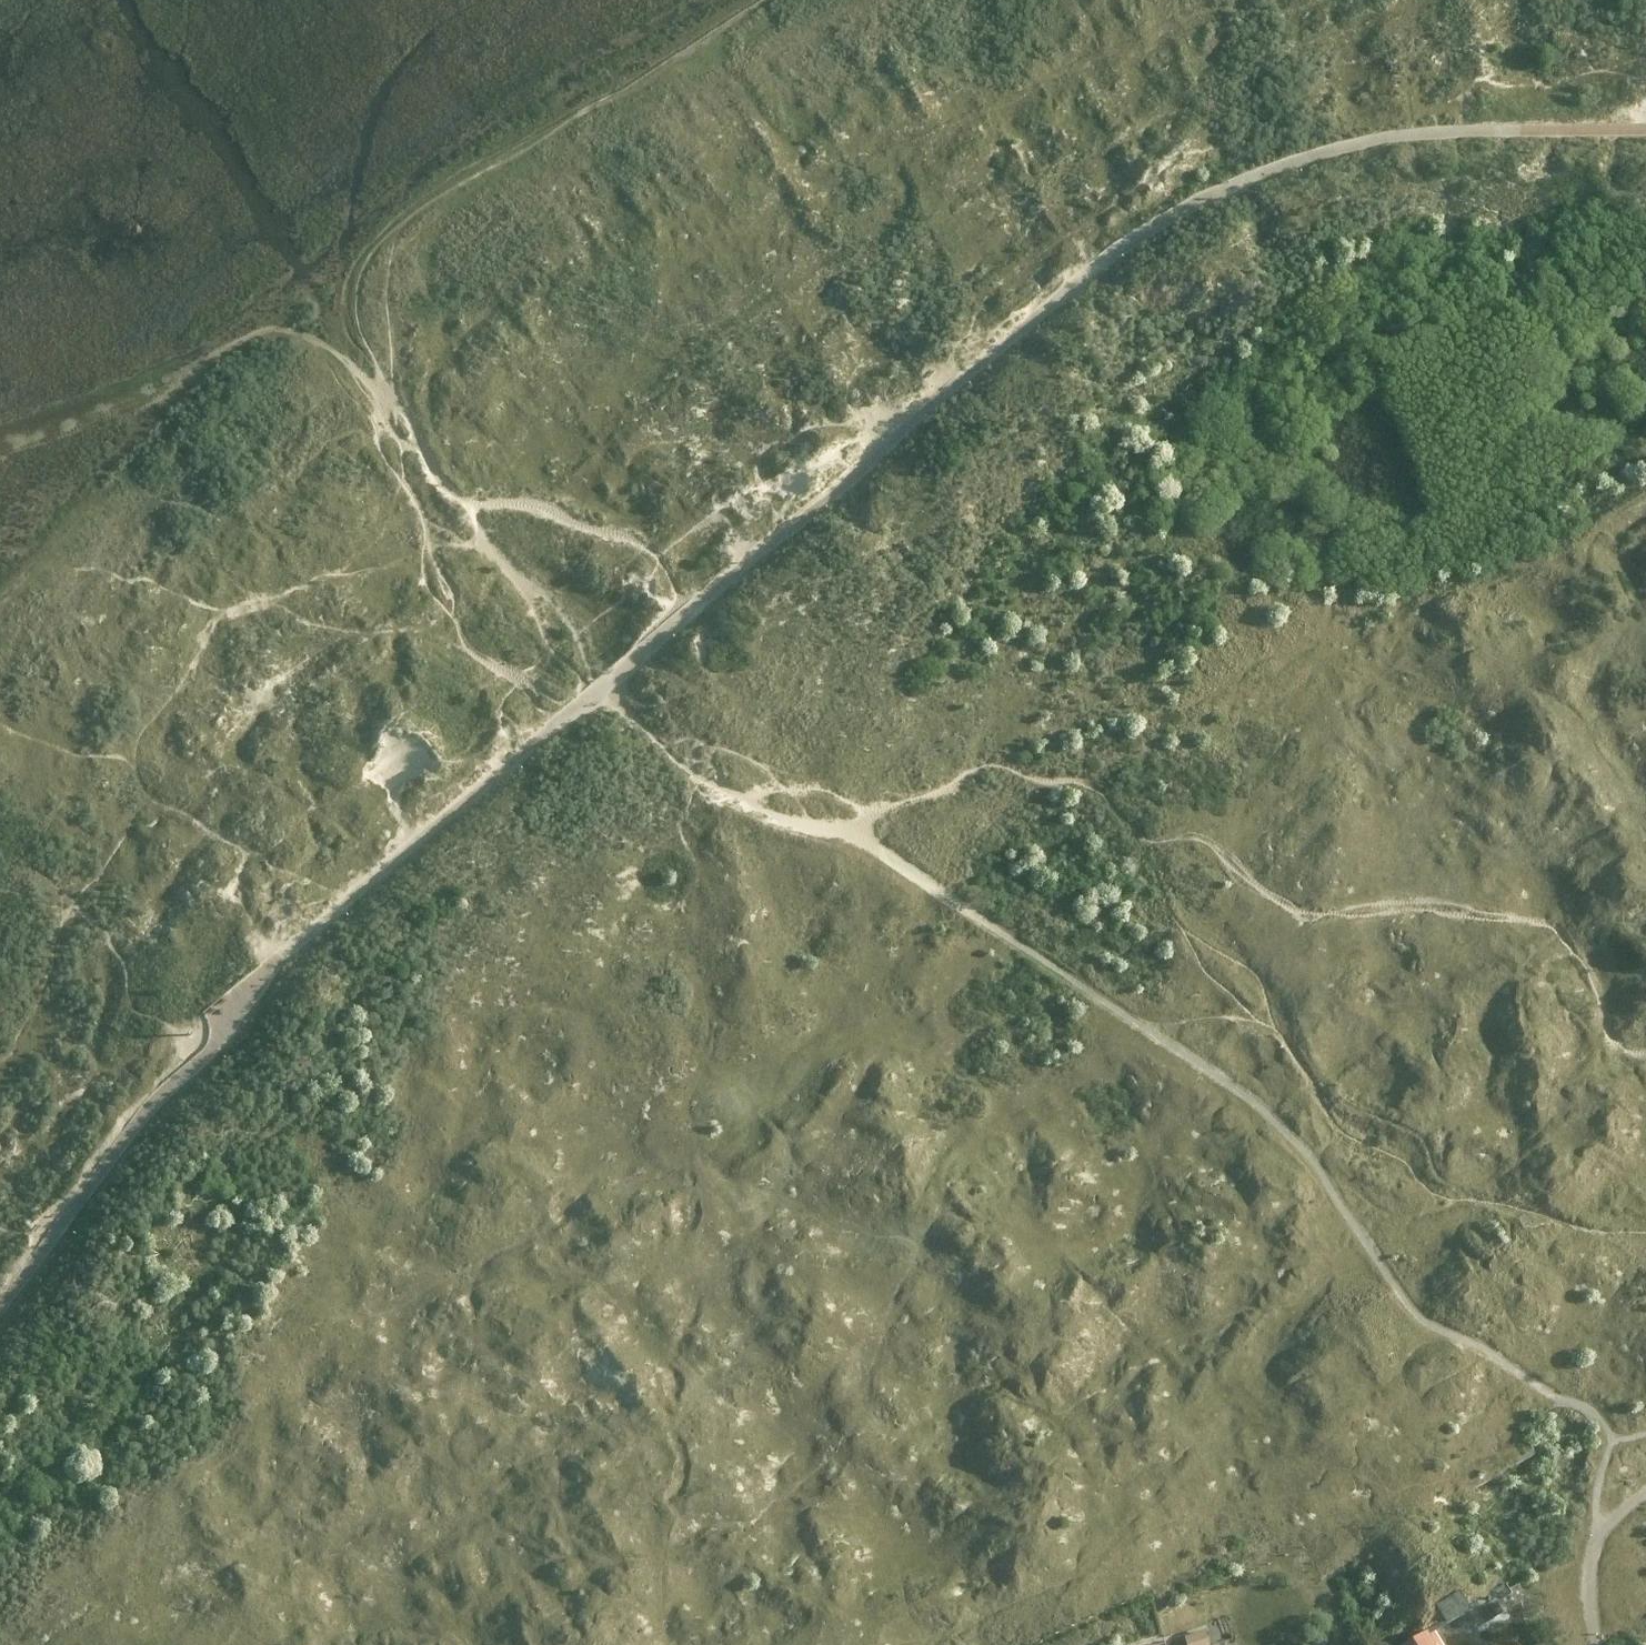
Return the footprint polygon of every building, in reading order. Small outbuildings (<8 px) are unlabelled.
[(1400,1644),(1411,1644),(1419,1640),(1422,1644),(1431,1644),(1450,1634),(1456,1644),(1458,1644),(1494,1624),(1484,1607),(1504,1595),(1469,1535),(1369,1592),(1400,1644)] [(1193,1644),(1217,1644),(1212,1627),(1190,1633),(1193,1644)]
